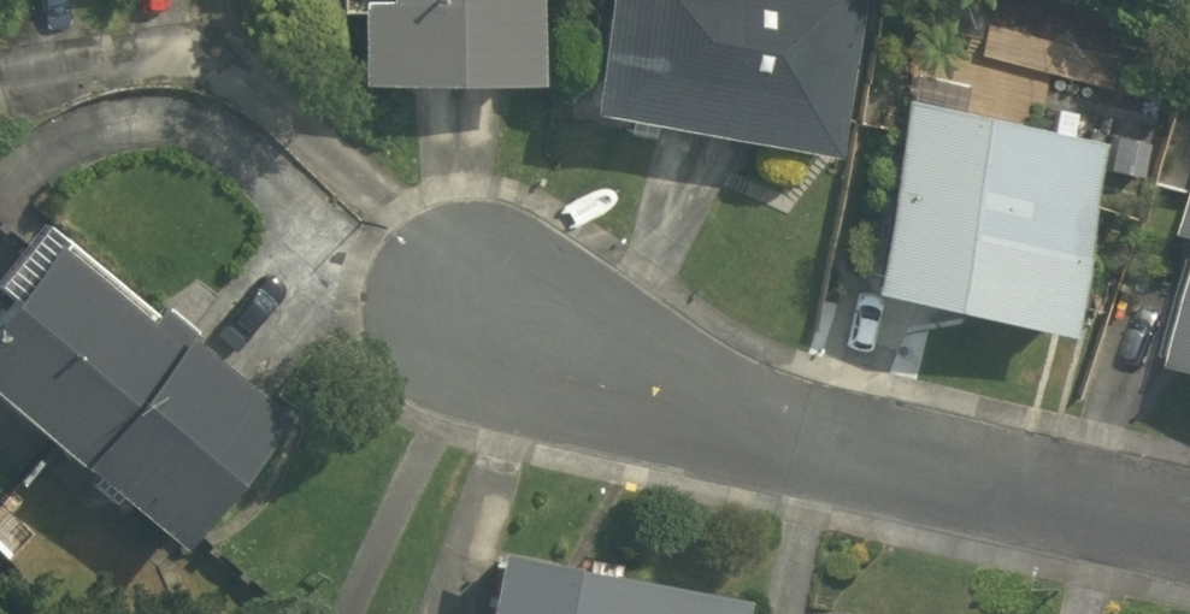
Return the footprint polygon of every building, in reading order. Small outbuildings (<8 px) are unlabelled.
[(359,103),(539,106),(541,0),(337,0),(337,24),(361,24),(359,103)] [(595,130),(837,160),(857,0),(612,0),(595,130)] [(1093,135),(905,103),(868,317),(1056,349),(1093,135)] [(159,553),(265,427),(42,242),(0,292),(0,421),(159,553)] [(476,557),(468,613),(733,613),(735,600),(476,557)]
